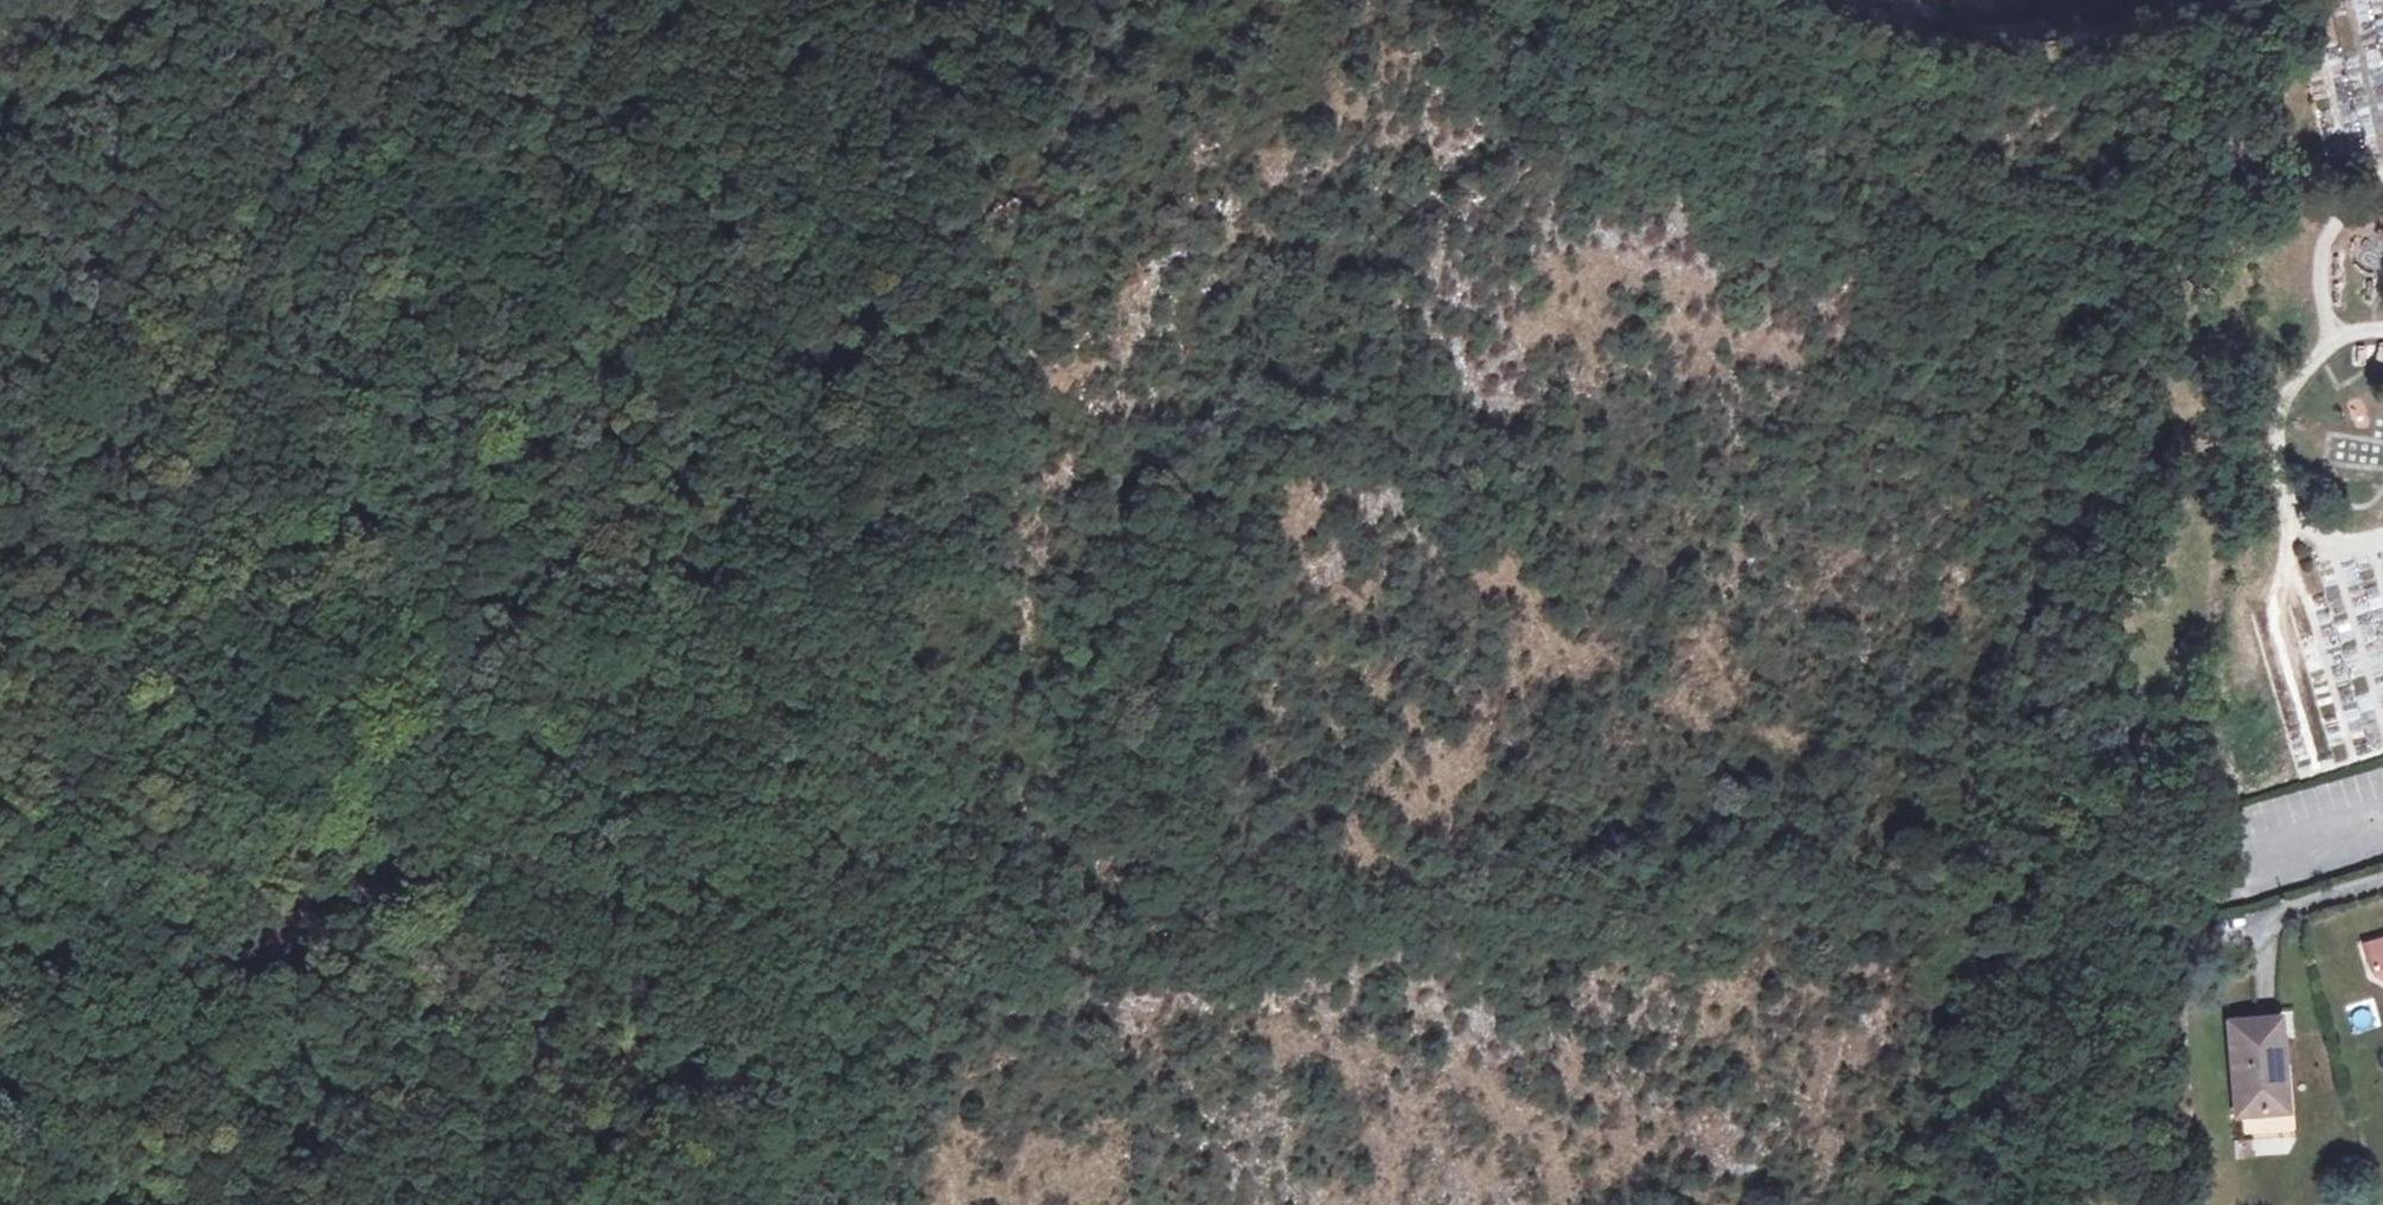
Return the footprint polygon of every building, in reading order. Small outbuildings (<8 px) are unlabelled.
[(2374,943),(2378,958),(2373,967),(2374,974),(2382,979),(2382,941),(2374,943)] [(2374,943),(2366,945),(2373,967),(2378,958),(2374,943)] [(2280,1020),(2233,1024),(2240,1113),(2287,1109),(2280,1020)] [(2287,1109),(2240,1113),(2242,1131),(2289,1127),(2287,1109)]
